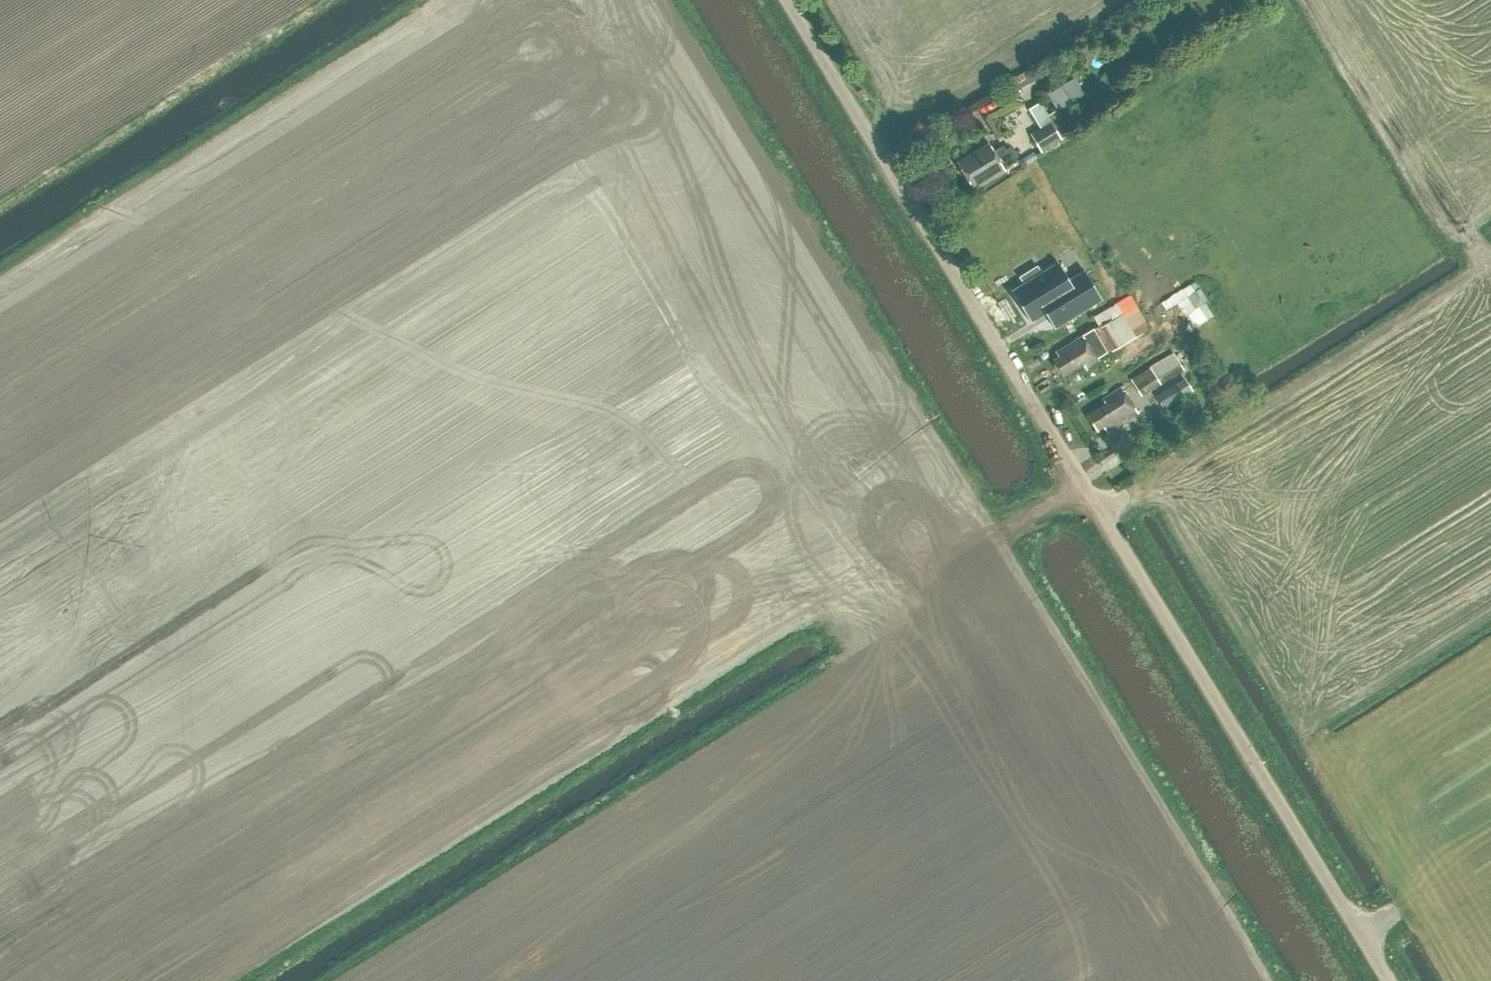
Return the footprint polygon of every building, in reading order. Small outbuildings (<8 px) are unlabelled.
[(1049,113),(1052,119),(1040,127),(1031,132),(1042,151),(1062,139),(1062,138),(1079,127),(1056,89),(1048,93),(1057,108),(1049,113)] [(995,156),(988,144),(957,162),(974,190),(1004,171),(1004,170),(1018,161),(1010,147),(995,156)] [(1036,268),(1021,278),(1025,284),(1012,292),(1030,322),(1045,313),(1054,328),(1102,298),(1086,271),(1070,280),(1058,263),(1040,274),(1036,268)] [(1215,308),(1198,280),(1163,302),(1180,329),(1215,308)] [(1106,353),(1093,330),(1056,351),(1059,356),(1054,359),(1063,376),(1084,364),(1086,369),(1099,362),(1096,358),(1106,353)] [(1161,384),(1185,370),(1174,353),(1173,352),(1130,379),(1141,396),(1160,383),(1161,384)] [(1185,378),(1176,383),(1167,388),(1176,402),(1185,396),(1185,395),(1192,390),(1185,378)] [(1102,399),(1105,404),(1087,415),(1098,431),(1103,427),(1107,433),(1138,414),(1120,387),(1102,399)]
